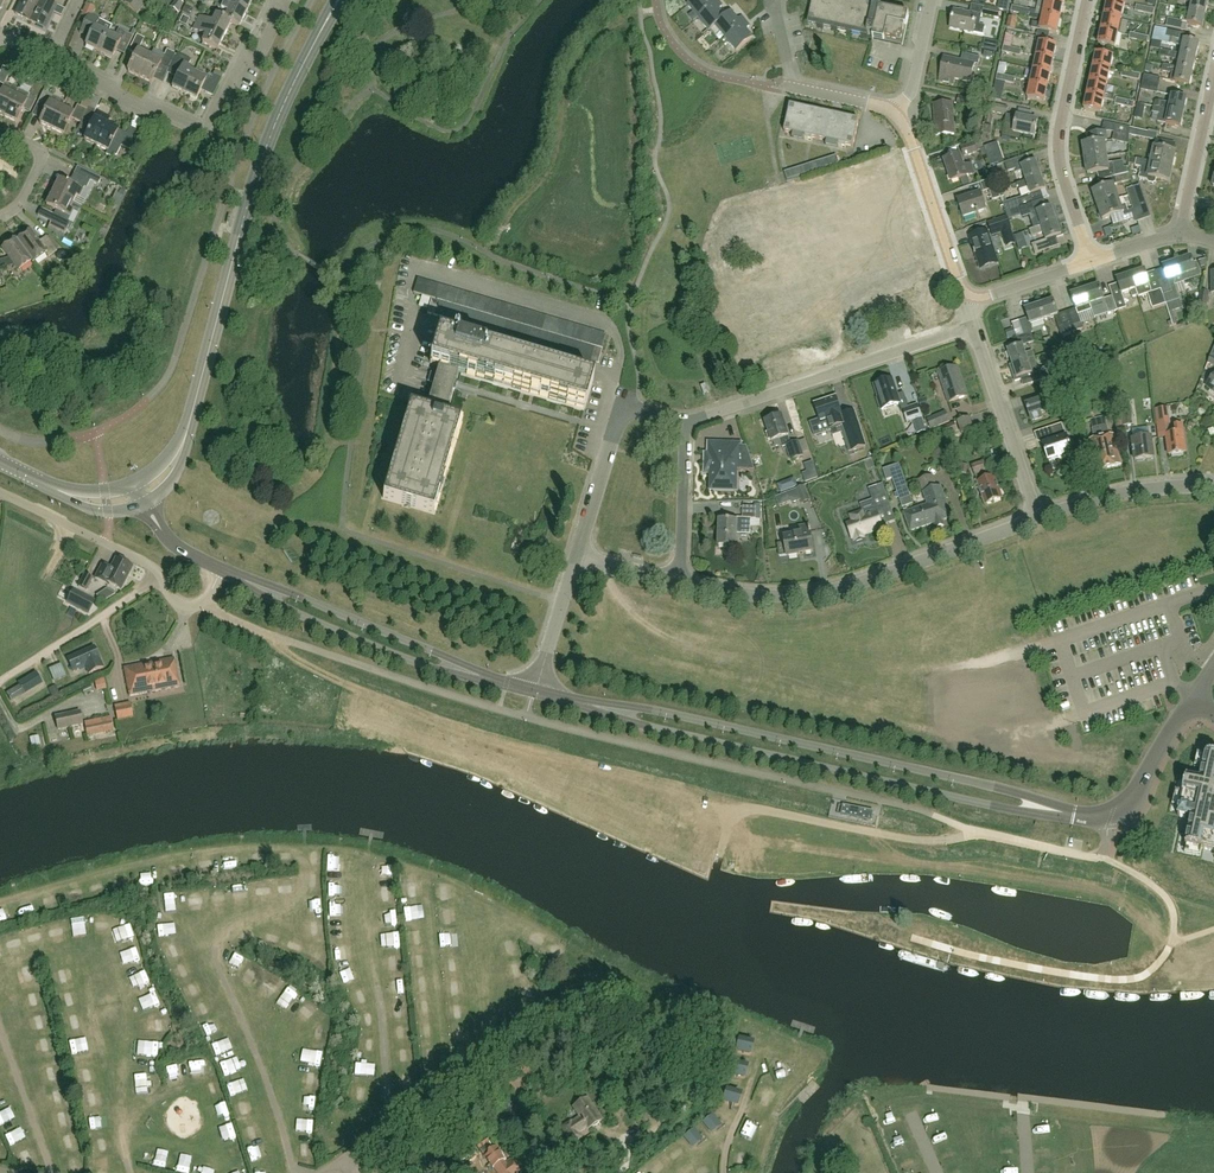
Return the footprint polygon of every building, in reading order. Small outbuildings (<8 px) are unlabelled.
[(16,15),(30,22),(41,0),(23,0),(16,15)] [(30,22),(45,29),(57,6),(50,3),(51,0),(41,0),(30,22)] [(143,0),(127,0),(125,3),(137,13),(146,3),(143,0)] [(184,4),(179,0),(177,0),(171,8),(179,15),(184,4)] [(218,0),(214,6),(227,13),(224,19),(224,20),(231,23),(239,28),(246,14),(218,0)] [(252,0),(218,0),(246,14),(252,0)] [(687,5),(698,18),(719,1),(718,0),(693,0),(687,5)] [(847,0),(813,0),(809,22),(818,24),(817,27),(867,38),(868,34),(873,36),(873,39),(903,46),(909,16),(880,9),(881,4),(878,3),(874,3),(874,6),(847,0)] [(1010,0),(999,0),(998,8),(1008,11),(1010,0)] [(1207,0),(1177,0),(1178,0),(1192,3),(1190,10),(1190,11),(1206,14),(1209,0),(1207,0)] [(709,31),(715,25),(725,16),(719,9),(723,6),(719,1),(698,18),(709,31)] [(1044,17),(1060,20),(1063,6),(1047,3),(1044,17)] [(1124,6),(1108,3),(1105,16),(1121,20),(1124,6)] [(1011,13),(1020,15),(1021,8),(1012,6),(1011,13)] [(1135,12),(1144,14),(1144,13),(1146,7),(1137,6),(1135,12)] [(1146,7),(1144,13),(1144,14),(1150,15),(1154,16),(1155,9),(1146,7)] [(1190,11),(1190,10),(1176,7),(1175,14),(1189,17),(1187,25),(1203,28),(1206,14),(1190,11)] [(1001,11),(984,8),(982,16),(999,19),(1001,11)] [(1020,15),(1029,16),(1029,18),(1038,20),(1039,15),(1030,13),(1031,10),(1021,8),(1020,15)] [(973,34),(974,33),(983,35),(985,27),(975,25),(977,15),(954,10),(950,29),(973,34)] [(715,25),(726,38),(746,21),(742,16),(738,19),(731,11),(725,16),(715,25)] [(99,53),(108,34),(112,26),(89,15),(80,34),(90,38),(86,46),(99,53)] [(224,37),(231,23),(224,20),(224,19),(215,15),(212,23),(199,16),(196,23),(224,37)] [(190,19),(183,16),(179,23),(186,26),(190,19)] [(1121,20),(1105,16),(1102,30),(1118,34),(1121,20)] [(1018,19),(1009,17),(1007,28),(1015,30),(1018,19)] [(1033,22),(1031,29),(1057,34),(1060,20),(1044,17),(1042,24),(1033,22)] [(1183,22),(1168,19),(1166,27),(1182,30),(1183,22)] [(750,26),(746,21),(726,38),(736,51),(753,37),(746,29),(750,26)] [(224,37),(196,23),(193,29),(206,36),(202,43),(217,50),(224,37)] [(1179,40),(1181,33),(1155,28),(1152,41),(1176,46),(1177,40),(1179,40)] [(115,37),(108,34),(99,53),(112,59),(117,51),(124,55),(133,37),(119,29),(115,37)] [(1102,30),(1099,45),(1115,48),(1118,34),(1102,30)] [(1129,39),(1138,41),(1140,35),(1131,33),(1129,39)] [(1140,35),(1138,41),(1147,44),(1149,38),(1142,36),(1140,35)] [(128,72),(139,78),(150,56),(138,51),(144,39),(137,36),(129,51),(136,55),(128,72)] [(1182,47),(1181,55),(1196,59),(1200,44),(1195,43),(1184,41),(1182,47)] [(1037,57),(1054,61),(1057,46),(1048,44),(1040,43),(1037,57)] [(1012,54),(1013,48),(1003,46),(1002,52),(1012,55),(1012,54)] [(1022,50),(1013,48),(1012,54),(1012,55),(1021,57),(1022,50)] [(150,56),(139,78),(151,84),(160,67),(167,70),(174,54),(167,50),(161,62),(150,56)] [(1178,69),(1193,72),(1196,59),(1181,55),(1166,51),(1165,58),(1173,60),(1179,61),(1178,68),(1178,69)] [(172,88),(184,94),(194,74),(188,71),(189,67),(188,67),(191,61),(177,54),(170,70),(179,75),(172,88)] [(944,57),(939,82),(954,85),(955,80),(970,83),(974,64),(979,65),(980,58),(963,54),(961,61),(944,57)] [(1094,68),(1110,71),(1113,57),(1097,54),(1094,68)] [(1037,57),(1034,71),(1051,75),(1054,61),(1037,57)] [(1010,75),(1011,64),(1002,63),(1001,75),(1010,75)] [(1170,81),(1175,83),(1190,86),(1193,72),(1178,69),(1178,68),(1164,65),(1162,72),(1172,74),(1170,81)] [(5,84),(11,71),(3,67),(0,73),(0,84),(4,86),(5,84)] [(1110,71),(1094,68),(1091,82),(1107,85),(1110,71)] [(222,80),(224,75),(216,71),(214,75),(211,81),(194,74),(184,94),(196,100),(202,89),(206,91),(205,93),(213,97),(222,80)] [(1048,88),(1051,75),(1034,71),(1031,85),(1048,88)] [(1132,73),(1122,71),(1121,77),(1130,79),(1132,73)] [(1130,79),(1139,81),(1141,75),(1132,73),(1130,79)] [(1007,76),(998,74),(996,81),(1005,83),(1007,76)] [(1144,75),(1143,83),(1159,86),(1161,78),(1144,75)] [(1016,78),(1007,76),(1005,83),(1014,85),(1016,78)] [(1114,102),(1114,101),(1115,96),(1105,93),(1107,85),(1091,82),(1088,96),(1104,99),(1104,100),(1114,102)] [(1158,94),(1159,86),(1143,83),(1141,90),(1158,94)] [(1044,103),(1048,88),(1031,85),(1028,99),(1044,103)] [(4,91),(0,98),(0,116),(5,118),(18,90),(12,87),(12,88),(7,86),(4,91)] [(18,90),(5,118),(16,124),(23,109),(30,113),(36,99),(18,90)] [(52,130),(62,109),(51,103),(53,97),(43,92),(37,105),(47,110),(40,124),(52,130)] [(1104,99),(1088,96),(1084,110),(1101,114),(1104,100),(1104,99)] [(1154,107),(1184,114),(1188,100),(1172,96),(1170,104),(1156,101),(1154,107)] [(975,101),(959,97),(957,105),(974,108),(975,101)] [(1124,107),(1126,101),(1117,99),(1115,105),(1124,107)] [(1135,103),(1126,101),(1124,107),(1133,109),(1135,103)] [(934,105),(936,136),(954,135),(952,104),(934,105)] [(1008,108),(994,105),(993,106),(988,104),(986,110),(987,111),(986,116),(984,124),(983,128),(981,139),(982,143),(987,141),(986,140),(988,140),(990,130),(990,125),(992,126),(994,117),(991,117),(992,113),(1007,116),(1008,108)] [(1141,104),(1141,114),(1148,114),(1149,105),(1141,104)] [(71,119),(81,124),(82,121),(87,111),(77,106),(73,114),(62,109),(52,130),(63,136),(71,119)] [(802,136),(807,109),(790,106),(784,132),(802,136)] [(1184,114),(1154,107),(1154,108),(1154,107),(1152,113),(1159,115),(1158,123),(1181,128),(1184,114)] [(87,111),(82,121),(89,125),(95,111),(89,108),(87,111)] [(819,140),(825,113),(807,109),(802,136),(806,137),(805,140),(812,141),(812,138),(819,140)] [(85,140),(96,146),(107,125),(110,119),(98,113),(85,140)] [(832,115),(825,113),(819,140),(836,143),(841,117),(832,115)] [(1006,124),(1003,137),(1020,141),(1022,135),(1034,138),(1038,122),(1017,117),(1010,116),(1008,125),(1006,124)] [(846,146),(853,147),(859,121),(841,117),(836,143),(839,144),(839,147),(846,149),(846,146)] [(118,130),(107,125),(96,146),(108,152),(106,155),(112,158),(113,154),(116,156),(123,142),(129,145),(136,131),(129,128),(126,134),(118,130)] [(1116,125),(1113,141),(1129,144),(1129,135),(1130,128),(1116,125)] [(1130,128),(1129,135),(1156,141),(1155,148),(1154,148),(1151,163),(1158,164),(1173,168),(1177,153),(1174,152),(1176,144),(1157,140),(1158,134),(1130,128)] [(1106,133),(1089,135),(1091,144),(1083,145),(1086,159),(1107,156),(1105,142),(1107,142),(1106,133)] [(978,152),(978,151),(981,150),(983,156),(986,155),(984,148),(981,140),(975,143),(975,142),(960,147),(963,156),(978,152)] [(991,167),(1000,164),(994,144),(985,147),(991,167)] [(951,182),(975,174),(971,164),(964,166),(960,155),(944,160),(951,182)] [(785,172),(787,181),(839,164),(837,156),(819,162),(785,172)] [(1037,162),(1027,165),(1025,156),(1005,163),(1008,172),(1016,170),(1017,173),(1023,171),(1026,181),(1041,176),(1037,162)] [(1107,156),(1086,159),(1088,175),(1098,173),(1099,181),(1115,177),(1127,174),(1126,168),(1123,169),(1122,162),(1113,164),(1113,163),(1108,164),(1107,156)] [(1158,164),(1151,163),(1135,159),(1134,166),(1140,168),(1137,178),(1146,180),(1147,183),(1154,185),(1156,183),(1157,179),(1170,182),(1173,168),(1158,164)] [(1127,174),(1115,177),(1116,184),(1131,181),(1129,173),(1127,174)] [(53,194),(73,203),(76,197),(79,199),(82,192),(84,188),(87,189),(90,182),(74,174),(68,186),(59,181),(53,194)] [(1020,208),(1034,204),(1031,195),(1046,190),(1041,176),(1026,181),(1016,184),(1017,188),(1019,187),(1022,198),(1003,204),(1006,213),(1020,208)] [(989,190),(993,200),(1001,197),(994,179),(980,183),(984,192),(989,190)] [(1093,192),(1098,206),(1119,200),(1113,185),(1093,192)] [(1140,185),(1133,187),(1140,207),(1147,205),(1140,185)] [(1133,210),(1140,207),(1133,187),(1126,190),(1133,210)] [(981,192),(957,200),(964,219),(987,211),(981,192)] [(70,210),(73,203),(53,194),(46,206),(56,211),(50,223),(66,231),(70,223),(68,222),(69,218),(70,218),(73,212),(70,210)] [(1121,206),(1119,200),(1098,206),(1103,221),(1112,218),(1115,226),(1134,219),(1131,210),(1128,211),(1126,204),(1121,206)] [(1037,213),(1034,204),(1020,208),(1023,218),(1037,213)] [(1037,213),(1042,226),(1056,221),(1052,208),(1047,210),(1037,213)] [(1153,210),(1139,210),(1140,221),(1153,220),(1153,210)] [(1012,230),(1008,220),(1007,217),(988,223),(992,236),(1012,230)] [(1060,227),(1058,227),(1056,221),(1042,226),(1042,227),(1030,231),(1032,238),(1044,234),(1046,240),(1046,241),(1055,238),(1056,239),(1063,236),(1060,227)] [(16,239),(33,262),(46,253),(50,257),(57,252),(46,237),(39,242),(30,231),(17,241),(16,239)] [(996,256),(988,231),(970,237),(978,262),(996,256)] [(866,240),(861,242),(863,249),(877,245),(874,236),(865,239),(866,240)] [(32,263),(33,262),(16,239),(2,249),(18,271),(31,261),(32,263)] [(1049,250),(1046,241),(1046,240),(1032,245),(1036,254),(1049,250)] [(47,255),(39,262),(43,267),(51,260),(47,255)] [(1177,262),(1183,277),(1196,272),(1191,257),(1177,262)] [(1177,279),(1183,277),(1177,262),(1163,266),(1167,279),(1159,282),(1166,304),(1179,300),(1174,284),(1177,283),(1178,282),(1177,279)] [(1153,308),(1166,304),(1159,282),(1149,285),(1144,270),(1131,275),(1138,296),(1148,293),(1153,308)] [(1138,297),(1138,296),(1131,275),(1117,279),(1122,294),(1131,292),(1132,297),(1138,295),(1138,297)] [(431,283),(418,279),(414,294),(427,298),(431,283)] [(432,299),(434,300),(438,285),(431,283),(427,298),(432,299)] [(441,302),(445,287),(438,285),(434,300),(441,302)] [(1090,305),(1104,301),(1104,300),(1099,285),(1085,290),(1090,305)] [(447,304),(452,289),(445,287),(441,302),(447,304)] [(454,306),(458,291),(452,289),(447,304),(454,306)] [(1090,305),(1085,290),(1071,295),(1076,309),(1067,312),(1072,327),(1074,332),(1083,330),(1078,315),(1092,311),(1090,305)] [(461,308),(465,293),(458,291),(454,306),(461,308)] [(1198,306),(1207,308),(1210,293),(1201,291),(1198,306)] [(467,310),(472,295),(465,293),(461,308),(467,310)] [(1122,294),(1113,297),(1118,311),(1127,308),(1122,294)] [(478,297),(472,295),(467,310),(474,312),(478,297)] [(419,308),(427,310),(430,299),(422,297),(419,308)] [(474,312),(481,314),(485,299),(478,297),(474,312)] [(1113,297),(1104,300),(1104,301),(1108,314),(1118,311),(1113,297)] [(454,306),(447,304),(441,302),(434,300),(432,299),(428,314),(450,321),(454,306)] [(488,316),(492,301),(485,299),(481,314),(488,316)] [(494,318),(499,303),(492,301),(488,316),(494,318)] [(1061,337),(1074,332),(1072,327),(1067,312),(1058,316),(1053,301),(1040,305),(1045,320),(1055,317),(1061,337)] [(501,320),(506,305),(499,303),(494,318),(501,320)] [(508,322),(512,307),(506,305),(501,320),(508,322)] [(1031,325),(1045,320),(1040,305),(1026,310),(1028,318),(1019,321),(1024,336),(1032,334),(1032,333),(1033,333),(1031,325)] [(454,306),(450,321),(456,323),(461,308),(454,306)] [(515,324),(519,309),(512,307),(508,322),(515,324)] [(461,308),(456,323),(463,325),(467,310),(461,308)] [(522,326),(526,311),(519,309),(515,324),(522,326)] [(467,310),(463,325),(470,327),(474,312),(467,310)] [(533,313),(526,311),(522,326),(528,328),(533,313)] [(474,312),(470,327),(477,329),(481,314),(474,312)] [(535,330),(539,315),(533,313),(528,328),(535,330)] [(481,314),(477,329),(483,331),(488,316),(481,314)] [(1112,314),(1103,317),(1105,323),(1114,321),(1112,314)] [(542,332),(546,317),(539,315),(535,330),(542,332)] [(488,316),(483,331),(490,333),(494,318),(488,316)] [(548,334),(553,319),(546,317),(542,332),(548,334)] [(494,318),(490,333),(497,335),(501,320),(494,318)] [(749,318),(735,323),(742,343),(756,338),(749,318)] [(555,336),(560,321),(553,319),(548,334),(555,336)] [(501,320),(497,335),(504,337),(508,322),(501,320)] [(562,338),(566,323),(560,321),(555,336),(562,338)] [(1047,321),(1034,326),(1039,339),(1052,334),(1047,321)] [(508,322),(504,337),(510,339),(515,324),(508,322)] [(569,340),(573,325),(566,323),(562,338),(569,340)] [(515,324),(510,339),(517,341),(522,326),(515,324)] [(580,327),(573,325),(569,340),(575,342),(580,327)] [(522,326),(517,341),(524,343),(528,328),(522,326)] [(582,344),(587,329),(580,327),(575,342),(582,344)] [(528,328),(524,343),(531,345),(535,330),(528,328)] [(593,331),(587,329),(582,344),(589,346),(593,331)] [(535,330),(531,345),(537,347),(542,332),(535,330)] [(596,348),(600,333),(593,331),(589,346),(596,348)] [(542,332),(537,347),(544,349),(548,334),(542,332)] [(596,348),(602,350),(607,335),(600,333),(596,348)] [(839,337),(845,357),(860,352),(855,333),(839,337)] [(548,334),(544,349),(551,351),(555,336),(548,334)] [(1024,336),(1017,338),(1020,347),(1008,351),(1012,365),(1028,360),(1035,358),(1033,352),(1026,354),(1023,346),(1035,342),(1032,334),(1024,336)] [(444,418),(453,390),(454,390),(456,386),(457,381),(455,380),(458,371),(585,409),(593,380),(439,335),(431,363),(440,366),(437,375),(431,374),(430,377),(428,382),(434,384),(426,412),(410,408),(383,498),(433,513),(460,422),(444,418)] [(555,336),(551,351),(557,353),(562,338),(555,336)] [(562,338),(557,353),(564,355),(569,340),(562,338)] [(569,340),(564,355),(571,357),(575,342),(569,340)] [(575,342),(571,357),(578,359),(582,344),(575,342)] [(582,344),(578,359),(584,361),(589,346),(582,344)] [(589,346),(584,361),(591,363),(596,348),(589,346)] [(596,348),(591,363),(598,365),(602,350),(596,348)] [(1035,358),(1028,360),(1012,365),(1014,371),(1012,372),(1015,382),(1024,379),(1027,380),(1028,385),(1050,378),(1047,369),(1046,369),(1039,371),(1035,358)] [(967,397),(957,368),(939,374),(949,403),(967,397)] [(875,386),(883,410),(900,404),(892,380),(875,386)] [(1064,400),(1080,397),(1077,381),(1061,385),(1064,400)] [(1042,388),(1044,397),(1059,391),(1056,383),(1042,388)] [(926,396),(919,399),(922,408),(930,406),(926,396)] [(865,447),(854,412),(843,415),(837,398),(814,405),(819,420),(810,423),(814,437),(832,431),(832,429),(840,426),(849,453),(865,447)] [(1046,399),(1026,405),(1030,418),(1030,417),(1032,422),(1042,419),(1041,414),(1050,411),(1046,399)] [(1130,401),(1120,403),(1123,427),(1133,425),(1130,401)] [(907,423),(914,421),(918,435),(926,432),(923,418),(919,404),(903,409),(907,423)] [(1155,410),(1159,439),(1167,438),(1169,456),(1187,454),(1183,426),(1170,428),(1168,408),(1155,410)] [(946,412),(927,420),(931,431),(950,422),(946,412)] [(765,422),(769,433),(766,434),(769,441),(771,440),(772,442),(780,440),(783,448),(787,447),(791,460),(804,456),(799,441),(790,444),(788,437),(789,437),(782,417),(765,422)] [(962,435),(975,431),(970,418),(957,422),(962,435)] [(1073,458),(1067,438),(1062,424),(1046,429),(1050,443),(1043,445),(1049,463),(1060,459),(1060,462),(1073,458)] [(1090,440),(1097,471),(1121,465),(1114,435),(1110,436),(1107,427),(1092,430),(1094,439),(1090,440)] [(1074,434),(1077,442),(1087,440),(1086,431),(1074,434)] [(1154,459),(1151,437),(1133,440),(1135,461),(1154,459)] [(738,469),(755,470),(747,446),(736,446),(733,446),(733,445),(710,444),(709,456),(710,456),(710,460),(706,460),(705,472),(712,472),(712,483),(736,484),(736,466),(739,466),(738,469)] [(819,476),(813,460),(804,463),(807,470),(802,472),(805,481),(819,476)] [(988,471),(984,461),(971,466),(975,476),(988,471)] [(966,474),(968,464),(962,463),(960,473),(966,474)] [(907,507),(913,505),(899,465),(883,470),(887,481),(893,479),(903,508),(904,511),(908,509),(907,507)] [(798,485),(794,476),(777,483),(781,492),(798,485)] [(934,523),(936,529),(945,526),(943,520),(951,518),(951,517),(941,488),(941,487),(937,488),(933,477),(920,481),(924,493),(924,494),(925,494),(928,505),(906,513),(905,513),(904,513),(911,531),(934,523)] [(994,477),(978,483),(983,497),(981,498),(983,504),(985,503),(986,505),(1002,499),(994,477)] [(805,485),(796,490),(802,505),(811,501),(805,485)] [(850,516),(852,523),(847,524),(852,540),(855,539),(857,542),(863,540),(862,536),(883,529),(882,527),(877,511),(891,507),(886,492),(871,497),(872,501),(860,505),(862,511),(850,516)] [(720,521),(719,547),(737,547),(737,531),(751,532),(751,519),(756,519),(756,507),(743,507),(743,519),(736,519),(736,521),(720,521)] [(786,544),(778,545),(780,557),(788,556),(788,557),(799,555),(799,554),(813,552),(810,526),(800,528),(801,535),(785,538),(786,544)] [(116,559),(111,569),(110,570),(102,566),(95,579),(109,586),(110,585),(121,590),(133,567),(116,559)] [(85,573),(78,587),(87,591),(94,578),(85,573)] [(106,599),(116,593),(107,588),(96,595),(106,599)] [(73,590),(67,603),(88,614),(95,601),(73,590)] [(100,660),(99,659),(93,647),(67,660),(74,673),(86,667),(89,674),(103,667),(100,660)] [(164,662),(125,669),(130,696),(178,687),(174,665),(165,667),(164,662)] [(1051,665),(1053,671),(1062,667),(1060,662),(1051,665)] [(61,663),(49,668),(54,681),(67,675),(61,663)] [(43,684),(41,682),(36,673),(18,684),(20,686),(6,694),(12,703),(43,684)] [(107,689),(105,677),(101,678),(99,679),(100,680),(97,680),(97,681),(95,681),(97,690),(107,689)] [(59,692),(56,685),(49,689),(52,695),(59,692)] [(90,686),(82,690),(84,695),(92,691),(90,686)] [(129,703),(115,706),(118,720),(132,717),(129,703)] [(55,717),(58,730),(83,725),(80,712),(55,717)] [(86,727),(87,734),(113,729),(112,722),(86,727)] [(40,746),(38,736),(29,738),(31,748),(40,746)] [(1207,755),(1201,781),(1187,777),(1187,778),(1183,795),(1184,795),(1182,807),(1180,807),(1178,816),(1178,817),(1188,819),(1188,818),(1192,819),(1186,846),(1204,850),(1204,849),(1213,851),(1213,756),(1207,755)] [(844,806),(842,815),(872,821),(873,812),(844,806)] [(1057,838),(1060,825),(1052,823),(1049,836),(1057,838)] [(172,859),(175,876),(189,874),(186,856),(172,859)] [(348,894),(348,882),(338,882),(337,894),(348,894)] [(237,903),(250,902),(249,885),(236,885),(237,903)] [(406,889),(408,901),(426,899),(424,886),(406,889)] [(215,906),(225,906),(224,888),(214,888),(215,906)] [(190,905),(202,905),(202,891),(190,891),(190,905)] [(178,893),(168,894),(169,911),(179,910),(178,893)] [(46,903),(48,912),(60,909),(58,899),(46,903)] [(339,918),(338,903),(331,904),(331,919),(339,918)] [(339,905),(340,918),(349,918),(349,904),(339,905)] [(1,923),(10,921),(9,912),(0,913),(1,923)] [(411,925),(423,924),(422,912),(410,913),(411,925)] [(110,929),(113,916),(101,914),(99,927),(110,929)] [(442,915),(443,929),(457,927),(455,914),(442,915)] [(76,936),(88,933),(85,918),(73,920),(76,936)] [(132,923),(127,926),(132,937),(137,934),(132,923)] [(314,939),(327,938),(326,923),(314,923),(314,939)] [(161,936),(178,933),(177,924),(160,928),(161,936)] [(244,927),(248,945),(257,943),(253,925),(244,927)] [(350,929),(334,931),(335,943),(352,942),(350,929)] [(385,950),(403,949),(402,937),(385,938),(385,950)] [(165,946),(169,962),(186,957),(182,942),(165,946)] [(524,944),(511,945),(512,959),(525,958),(524,944)] [(315,949),(315,962),(325,962),(325,949),(315,949)] [(339,967),(357,964),(354,950),(336,953),(339,967)] [(406,960),(389,961),(389,971),(406,970),(406,960)] [(256,966),(248,982),(261,988),(268,972),(256,966)] [(24,970),(28,987),(42,984),(38,967),(24,970)] [(147,971),(136,976),(144,991),(154,986),(147,971)] [(350,991),(361,986),(356,976),(346,980),(350,991)] [(268,990),(277,995),(283,984),(274,979),(268,990)] [(468,1000),(468,987),(452,987),(452,1001),(468,1000)] [(292,1012),(304,1000),(295,991),(283,1003),(292,1012)] [(368,995),(356,998),(358,1007),(370,1004),(368,995)] [(66,1011),(82,1007),(80,996),(63,1000),(66,1011)] [(36,1012),(48,1010),(45,997),(34,999),(36,1012)] [(198,1010),(204,1022),(214,1017),(208,1005),(198,1010)] [(313,1005),(302,1017),(311,1025),(322,1013),(313,1005)] [(34,1022),(37,1034),(53,1030),(51,1018),(34,1022)] [(72,1037),(78,1036),(75,1021),(69,1022),(72,1037)] [(155,1034),(172,1033),(172,1021),(154,1022),(155,1034)] [(213,1041),(229,1034),(224,1021),(207,1028),(213,1041)] [(752,1050),(745,1048),(747,1041),(738,1038),(734,1053),(750,1057),(752,1050)] [(92,1041),(74,1045),(77,1060),(95,1056),(92,1041)] [(232,1045),(224,1048),(228,1059),(236,1056),(232,1045)] [(161,1060),(162,1046),(142,1046),(142,1060),(161,1060)] [(221,1062),(227,1060),(223,1048),(217,1050),(221,1062)] [(739,1072),(741,1065),(733,1063),(728,1077),(744,1081),(746,1075),(739,1072)] [(207,1064),(194,1066),(199,1085),(211,1082),(207,1064)] [(234,1067),(236,1079),(246,1077),(244,1065),(234,1067)] [(229,1084),(236,1082),(232,1068),(226,1069),(229,1084)] [(50,1087),(66,1083),(63,1070),(47,1073),(50,1087)] [(172,1072),(176,1087),(187,1085),(183,1070),(172,1072)] [(156,1093),(156,1079),(142,1080),(143,1094),(156,1093)] [(722,1104),(730,1107),(732,1101),(739,1103),(741,1094),(726,1090),(722,1104)] [(59,1096),(60,1110),(70,1109),(69,1095),(59,1096)] [(375,1109),(376,1097),(364,1097),(364,1109),(375,1109)] [(571,1122),(561,1128),(572,1144),(582,1138),(580,1134),(588,1129),(589,1130),(602,1122),(587,1099),(574,1108),(580,1117),(572,1122),(571,1122)] [(664,1106),(657,1099),(645,1111),(652,1118),(664,1106)] [(94,1101),(88,1103),(91,1115),(97,1114),(94,1101)] [(775,1102),(767,1101),(765,1117),(774,1117),(775,1102)] [(849,1119),(851,1128),(866,1125),(864,1115),(849,1119)] [(7,1120),(12,1130),(21,1126),(16,1116),(7,1120)] [(65,1135),(78,1130),(73,1116),(59,1121),(65,1135)] [(646,1131),(655,1124),(649,1116),(640,1124),(646,1131)] [(704,1123),(711,1132),(716,1129),(713,1126),(718,1122),(713,1116),(704,1123)] [(1,1122),(5,1133),(11,1132),(7,1120),(1,1122)] [(92,1124),(95,1137),(108,1134),(105,1121),(92,1124)] [(685,1138),(692,1147),(697,1143),(695,1141),(699,1137),(694,1131),(685,1138)] [(252,1149),(267,1143),(263,1132),(248,1137),(252,1149)] [(11,1141),(16,1152),(32,1145),(27,1134),(11,1141)] [(81,1138),(64,1143),(68,1156),(85,1151),(81,1138)] [(9,1154),(2,1139),(0,1140),(0,1159),(9,1154)] [(754,1161),(766,1161),(767,1144),(755,1144),(754,1161)] [(670,1156),(679,1166),(689,1157),(680,1148),(670,1156)] [(485,1157),(493,1168),(494,1168),(497,1172),(518,1172),(523,1170),(515,1159),(508,1164),(497,1149),(485,1157)] [(651,1170),(654,1172),(667,1172),(669,1171),(661,1162),(651,1170)] [(822,1172),(823,1172),(832,1172),(834,1168),(824,1164),(822,1172)]
